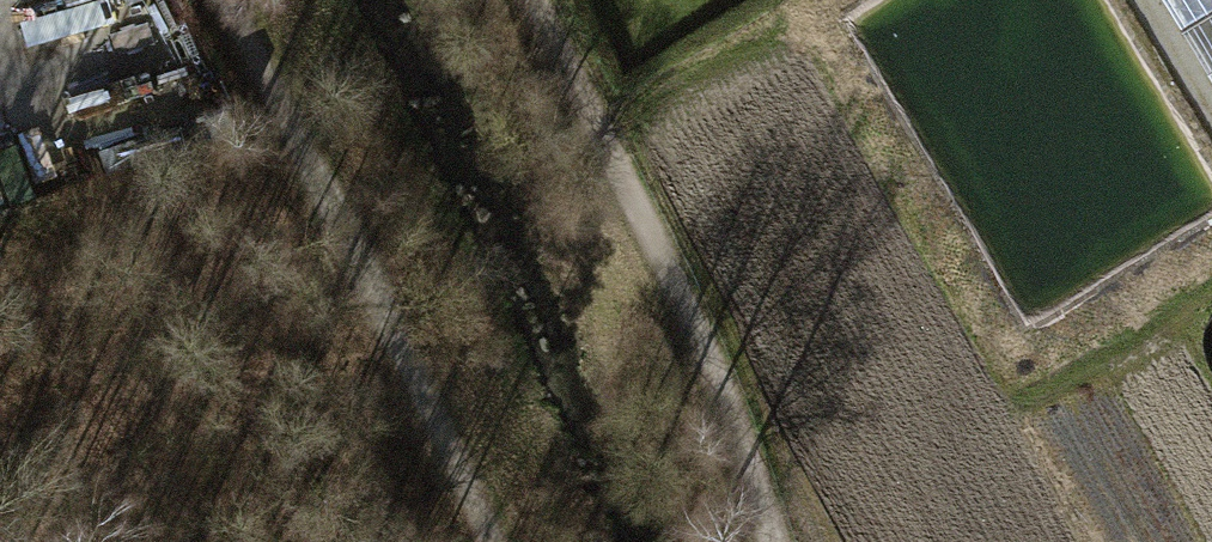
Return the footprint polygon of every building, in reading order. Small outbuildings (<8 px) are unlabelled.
[(138,0),(0,0),(0,47),(138,0)] [(1211,83),(1211,0),(1162,0),(1211,83)]
